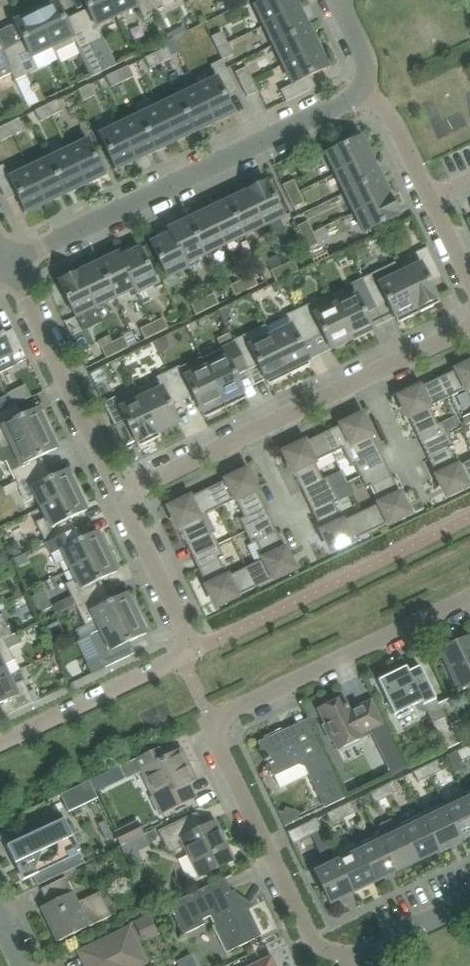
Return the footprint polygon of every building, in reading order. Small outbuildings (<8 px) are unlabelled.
[(79,20),(68,25),(57,2),(52,4),(51,0),(52,0),(48,0),(46,1),(32,6),(55,52),(76,43),(79,50),(91,44),(79,20)] [(90,14),(79,20),(91,44),(102,39),(96,26),(117,16),(109,0),(83,0),(90,14)] [(149,0),(109,0),(117,16),(137,6),(143,19),(155,13),(149,0)] [(155,13),(175,3),(174,0),(149,0),(155,13)] [(254,6),(264,25),(299,8),(295,0),(266,0),(254,6)] [(25,45),(14,51),(26,75),(59,60),(55,52),(32,6),(15,16),(16,17),(17,17),(18,20),(14,22),(25,45)] [(305,20),(299,8),(264,25),(274,45),(307,29),(303,21),(305,20)] [(274,45),(283,65),(318,48),(313,36),(311,37),(307,29),(274,45)] [(211,37),(216,49),(227,43),(222,32),(211,37)] [(102,39),(91,44),(94,51),(104,71),(115,66),(102,39)] [(216,49),(222,60),(233,55),(227,43),(216,49)] [(79,50),(78,50),(81,57),(94,51),(91,44),(79,50)] [(167,47),(156,53),(161,64),(172,58),(167,47)] [(329,69),(318,48),(283,65),(293,84),(280,90),(286,102),(310,90),(305,79),(327,68),(327,69),(329,69)] [(3,56),(0,49),(0,79),(11,73),(15,81),(16,80),(26,75),(14,51),(3,56)] [(149,69),(161,64),(156,53),(144,58),(149,69)] [(216,78),(197,88),(214,123),(235,113),(234,112),(233,112),(223,90),(234,85),(222,60),(210,66),(216,78)] [(128,66),(117,72),(122,82),(133,77),(128,66)] [(241,85),(252,80),(247,68),(236,73),(241,85)] [(111,88),(122,82),(117,72),(105,77),(111,88)] [(26,75),(16,80),(20,88),(30,83),(26,75)] [(258,91),(252,80),(241,85),(247,97),(258,91)] [(94,96),(89,85),(77,90),(83,101),(94,96)] [(202,127),(202,129),(214,123),(197,88),(177,97),(193,131),(202,127)] [(177,97),(158,107),(175,142),(186,136),(185,135),(193,131),(177,97)] [(57,100),(47,105),(52,116),(63,111),(57,100)] [(47,105),(35,111),(40,122),(52,116),(47,105)] [(163,146),(164,147),(175,142),(158,107),(138,116),(154,150),(163,146)] [(138,116),(118,125),(135,161),(147,155),(146,153),(154,150),(138,116)] [(19,118),(8,124),(13,135),(25,130),(19,118)] [(13,135),(8,124),(0,128),(0,141),(0,142),(13,135)] [(114,170),(115,171),(135,161),(118,125),(99,135),(115,169),(114,170)] [(335,174),(370,157),(361,137),(326,154),(335,174)] [(88,140),(68,149),(85,185),(106,175),(106,174),(105,174),(88,140)] [(85,185),(68,149),(49,159),(65,193),(73,189),(74,191),(85,185)] [(345,193),(380,176),(370,157),(335,174),(345,193)] [(49,159),(29,168),(46,204),(57,198),(57,197),(65,193),(49,159)] [(3,165),(0,167),(0,188),(3,195),(15,190),(25,212),(24,213),(25,214),(46,204),(29,168),(9,178),(3,165)] [(354,213),(389,196),(380,176),(345,193),(354,213)] [(282,185),(287,196),(298,191),(293,180),(282,185)] [(266,182),(248,191),(265,226),(283,217),(266,182)] [(247,235),(265,226),(248,191),(230,200),(247,235)] [(303,202),(298,191),(287,196),(293,208),(303,202)] [(364,233),(399,216),(389,196),(354,213),(364,233)] [(230,200),(211,208),(228,244),(247,235),(230,200)] [(228,244),(211,208),(193,217),(210,252),(228,244)] [(193,217),(175,226),(192,261),(210,252),(193,217)] [(303,238),(313,233),(308,221),(298,226),(303,238)] [(192,261),(175,226),(156,235),(158,239),(150,243),(167,278),(188,268),(186,264),(192,261)] [(318,244),(313,233),(303,238),(308,249),(318,244)] [(130,247),(112,256),(129,291),(134,289),(136,293),(157,283),(140,248),(132,252),(130,247)] [(420,264),(399,274),(418,313),(439,303),(427,277),(438,272),(427,248),(415,253),(420,264)] [(94,265),(111,300),(129,291),(112,256),(94,265)] [(294,261),(283,266),(288,277),(299,271),(294,261)] [(394,263),(362,279),(374,303),(385,298),(397,323),(418,313),(399,274),(394,263)] [(94,265),(76,273),(93,308),(111,300),(94,265)] [(276,282),(288,277),(283,266),(271,272),(276,282)] [(76,273),(59,282),(76,317),(83,331),(101,323),(93,308),(76,273)] [(253,275),(241,280),(247,292),(258,286),(253,275)] [(356,295),(335,305),(352,340),(373,330),(363,309),(374,303),(362,279),(350,284),(356,295)] [(236,297),(247,292),(241,280),(230,286),(236,297)] [(214,293),(203,299),(208,310),(219,304),(214,293)] [(208,310),(203,299),(191,305),(197,315),(208,310)] [(309,304),(297,310),(309,334),(320,329),(330,350),(352,340),(335,305),(314,315),(309,304)] [(286,315),(291,326),(270,336),(289,375),(310,365),(298,340),(309,334),(297,310),(286,315)] [(163,318),(152,323),(157,334),(168,329),(163,318)] [(146,340),(157,334),(152,323),(140,329),(146,340)] [(6,369),(28,358),(16,334),(5,339),(3,336),(0,329),(0,372),(6,369)] [(225,408),(246,398),(233,371),(244,365),(233,341),(229,334),(218,339),(222,349),(202,359),(205,367),(222,402),(225,408)] [(244,335),(233,341),(244,365),(256,360),(268,385),(289,375),(270,336),(249,346),(244,335)] [(165,336),(154,342),(160,353),(166,350),(168,342),(165,336)] [(124,337),(113,342),(118,353),(129,348),(124,337)] [(107,358),(118,353),(113,342),(102,348),(107,358)] [(168,372),(180,396),(190,391),(204,419),(225,408),(222,402),(205,367),(202,359),(181,369),(179,366),(168,372)] [(438,378),(447,398),(465,390),(469,399),(469,363),(438,378)] [(161,388),(141,398),(160,437),(158,433),(179,423),(169,402),(180,396),(168,372),(156,377),(161,388)] [(399,397),(403,407),(417,435),(421,433),(427,444),(448,435),(447,432),(442,423),(437,425),(429,407),(447,398),(438,378),(399,397)] [(138,448),(160,437),(141,398),(119,408),(114,398),(103,403),(124,447),(135,441),(138,448)] [(52,426),(45,411),(40,413),(38,408),(16,419),(10,407),(0,412),(0,451),(52,426)] [(355,465),(360,476),(381,466),(376,455),(380,453),(362,415),(323,434),(332,453),(342,449),(351,467),(355,465)] [(454,417),(442,423),(447,432),(458,427),(454,417)] [(1,463),(4,464),(7,462),(16,481),(40,470),(35,459),(43,456),(57,449),(55,443),(59,441),(52,426),(0,451),(0,461),(1,463)] [(306,488),(312,500),(333,490),(327,478),(322,480),(314,462),(332,453),(323,434),(284,452),(302,491),(306,488)] [(428,458),(446,496),(469,485),(469,460),(457,466),(449,449),(453,447),(448,435),(427,444),(432,456),(428,458)] [(379,504),(360,513),(370,532),(409,514),(391,476),(387,478),(381,466),(360,476),(366,488),(370,486),(379,504)] [(26,502),(36,497),(41,507),(81,488),(74,473),(70,475),(67,470),(45,481),(40,470),(16,481),(19,488),(26,502)] [(243,472),(208,489),(217,509),(235,500),(244,518),(239,520),(245,532),(266,522),(261,510),(265,508),(247,470),(243,472)] [(16,481),(3,488),(6,494),(19,488),(16,481)] [(36,522),(46,543),(70,532),(65,521),(87,510),(84,505),(89,503),(81,488),(41,507),(46,518),(36,522)] [(208,489),(172,506),(169,508),(173,517),(187,546),(191,544),(197,555),(218,545),(212,533),(207,535),(199,517),(217,509),(208,489)] [(331,551),(370,532),(360,513),(342,521),(334,504),(338,502),(333,490),(312,500),(317,511),(313,513),(331,551)] [(255,541),(264,559),(246,568),(255,588),(294,569),(276,531),(272,533),(266,522),(245,532),(251,544),(255,541)] [(56,564),(66,559),(71,569),(111,550),(104,535),(100,537),(97,532),(75,542),(70,532),(46,543),(56,564)] [(15,543),(6,547),(12,559),(24,553),(20,545),(15,543)] [(198,568),(211,597),(216,606),(255,588),(246,568),(227,577),(219,559),(223,557),(218,545),(197,555),(202,566),(198,568)] [(76,579),(65,584),(71,596),(75,605),(100,593),(94,583),(116,572),(114,567),(118,565),(111,550),(71,569),(76,579)] [(100,593),(75,605),(85,626),(95,621),(100,630),(90,635),(90,636),(141,612),(134,597),(129,599),(127,593),(105,604),(100,593)] [(71,596),(66,599),(70,608),(75,605),(71,596)] [(148,626),(141,612),(90,636),(100,656),(105,667),(130,656),(124,644),(146,634),(144,628),(148,626)] [(4,639),(12,635),(12,634),(3,616),(2,614),(0,616),(0,641),(4,639)] [(13,635),(4,639),(9,650),(21,644),(16,634),(12,635),(13,635)] [(458,690),(469,684),(469,636),(439,651),(458,690)] [(8,675),(4,665),(14,660),(14,659),(13,659),(9,651),(4,639),(0,641),(0,679),(8,675)] [(100,656),(85,663),(91,675),(105,667),(100,656)] [(430,702),(436,699),(420,666),(416,668),(415,669),(415,670),(415,671),(409,675),(406,668),(407,668),(406,667),(378,680),(394,715),(416,705),(418,708),(421,711),(425,712),(429,710),(431,707),(430,702)] [(8,675),(0,679),(0,704),(4,702),(9,713),(9,714),(34,702),(24,682),(24,681),(24,680),(13,685),(8,675)] [(370,701),(350,711),(343,697),(318,709),(326,725),(323,726),(330,741),(333,740),(338,750),(363,738),(361,734),(381,725),(370,701)] [(443,700),(438,703),(450,729),(461,724),(449,698),(443,700)] [(263,737),(262,741),(258,743),(260,747),(259,750),(260,754),(264,755),(265,758),(264,759),(265,761),(267,761),(274,777),(298,765),(305,767),(324,808),(346,798),(308,719),(307,719),(310,726),(288,736),(285,730),(273,736),(269,734),(263,737)] [(385,761),(389,762),(393,771),(405,766),(395,743),(382,749),(381,752),(385,761)] [(468,746),(456,752),(461,762),(469,758),(469,750),(468,746)] [(152,799),(159,814),(195,797),(188,782),(192,780),(186,769),(189,767),(187,763),(188,761),(185,754),(182,754),(181,750),(175,753),(173,752),(166,755),(166,758),(164,758),(159,748),(136,759),(141,769),(144,768),(151,782),(148,783),(155,797),(152,799)] [(425,767),(428,774),(430,777),(442,771),(437,761),(425,767)] [(430,777),(428,774),(425,767),(413,772),(418,783),(430,777)] [(104,774),(89,781),(95,792),(110,785),(104,774)] [(95,792),(89,781),(60,795),(68,813),(98,799),(95,792)] [(382,787),(385,795),(387,798),(399,792),(394,782),(382,787)] [(387,798),(385,795),(382,787),(370,793),(374,804),(387,798)] [(469,836),(469,805),(465,794),(443,804),(460,840),(469,836)] [(338,808),(342,815),(343,819),(356,813),(351,802),(338,808)] [(439,851),(460,840),(443,804),(421,815),(439,851)] [(343,819),(342,815),(338,808),(326,814),(331,824),(343,819)] [(199,877),(213,870),(234,860),(215,821),(203,827),(196,814),(159,832),(168,849),(172,852),(184,846),(199,877)] [(417,861),(439,851),(421,815),(400,825),(417,861)] [(37,886),(85,863),(79,851),(80,851),(64,819),(12,844),(7,847),(23,881),(31,877),(34,878),(37,886)] [(322,830),(317,819),(288,832),(294,844),(322,830)] [(395,872),(417,861),(400,825),(398,826),(396,821),(391,819),(380,824),(379,830),(381,834),(378,836),(395,872)] [(105,821),(98,824),(106,840),(112,837),(105,821)] [(114,833),(120,846),(144,835),(138,822),(114,833)] [(154,830),(144,835),(149,844),(155,841),(157,836),(154,830)] [(374,882),(395,872),(378,836),(357,846),(355,841),(354,841),(374,882)] [(352,892),(374,882),(354,841),(333,852),(352,892)] [(318,885),(321,884),(330,903),(352,892),(333,852),(332,852),(334,857),(313,867),(313,869),(311,870),(318,885)] [(41,890),(48,904),(40,907),(57,942),(111,916),(100,892),(78,903),(66,877),(41,890)] [(243,898),(236,893),(235,891),(232,892),(225,878),(170,904),(176,917),(174,918),(183,935),(205,924),(202,920),(210,916),(215,925),(213,926),(226,953),(261,936),(248,909),(245,910),(238,905),(243,898)] [(153,924),(134,932),(137,941),(156,933),(153,924)] [(145,963),(128,929),(79,952),(86,965),(139,965),(145,963)] [(271,956),(251,965),(276,965),(271,956)]
